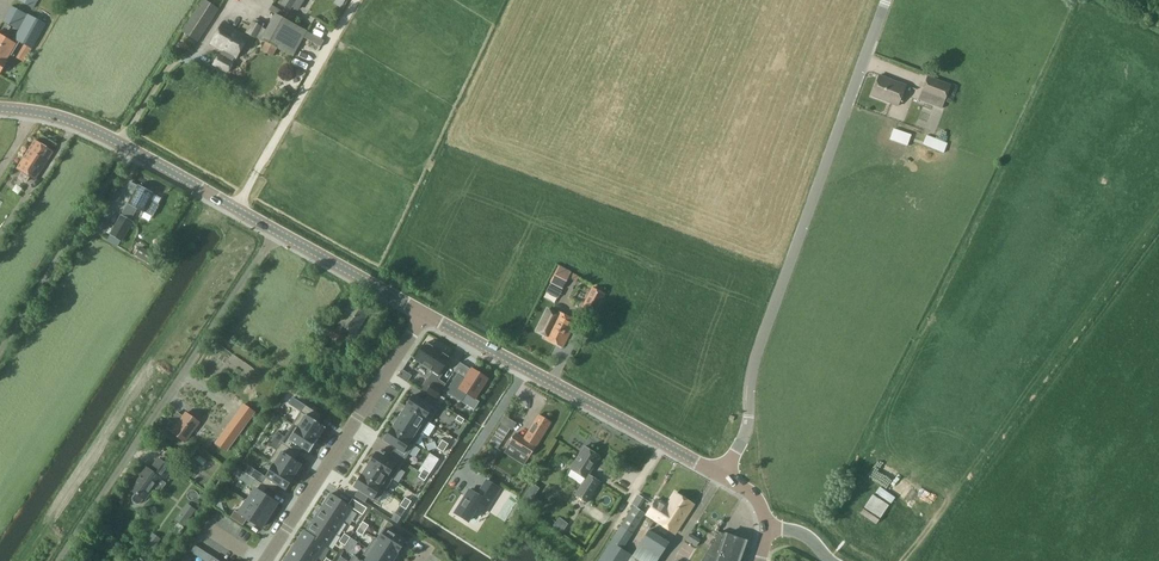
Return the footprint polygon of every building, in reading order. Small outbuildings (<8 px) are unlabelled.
[(183,31),(198,41),(219,9),(205,0),(203,0),(183,31)] [(16,27),(24,14),(16,9),(8,22),(16,27)] [(306,31),(276,13),(262,38),(292,55),(303,37),(306,31)] [(31,47),(44,24),(29,15),(16,39),(31,47)] [(249,37),(222,21),(209,45),(222,52),(220,56),(216,53),(209,66),(228,75),(234,64),(232,62),(234,59),(236,60),(249,37)] [(254,38),(261,27),(252,21),(245,33),(254,38)] [(306,31),(303,37),(321,47),(325,41),(306,31)] [(16,44),(0,35),(0,73),(7,62),(6,61),(16,44)] [(33,49),(25,45),(17,58),(21,61),(25,63),(33,49)] [(898,105),(905,85),(879,75),(871,96),(898,105)] [(944,101),(951,84),(929,75),(922,92),(944,101)] [(907,145),(909,138),(893,133),(891,139),(907,145)] [(944,151),(947,144),(927,135),(924,143),(944,151)] [(35,178),(53,152),(35,140),(18,167),(23,171),(20,176),(26,181),(30,175),(35,178)] [(144,212),(154,194),(138,186),(129,203),(144,212)] [(122,239),(133,222),(121,215),(111,233),(122,239)] [(146,263),(152,254),(133,242),(127,251),(146,263)] [(560,266),(551,284),(562,290),(571,272),(560,266)] [(593,315),(603,293),(592,288),(582,309),(593,315)] [(356,333),(368,313),(352,303),(339,323),(356,333)] [(562,347),(575,321),(559,312),(558,314),(546,308),(534,331),(546,337),(546,338),(562,347)] [(336,339),(340,331),(327,324),(323,331),(336,339)] [(434,383),(426,394),(435,400),(446,384),(438,380),(442,375),(440,374),(450,358),(426,343),(415,359),(434,371),(428,379),(434,383)] [(487,378),(472,369),(466,378),(458,373),(447,392),(463,402),(468,394),(475,399),(487,378)] [(411,376),(402,370),(398,376),(407,382),(411,376)] [(202,388),(193,411),(208,417),(217,394),(202,388)] [(426,404),(413,396),(406,407),(426,420),(433,409),(440,413),(445,406),(431,397),(426,404)] [(244,403),(215,442),(227,451),(256,412),(244,403)] [(317,422),(321,415),(305,405),(293,424),(318,440),(326,427),(317,422)] [(426,420),(406,407),(399,418),(419,431),(426,420)] [(182,417),(179,415),(176,413),(166,428),(172,432),(171,433),(186,443),(199,423),(185,413),(182,417)] [(529,456),(550,422),(538,415),(524,438),(516,433),(509,444),(529,456)] [(399,418),(392,429),(412,442),(419,431),(399,418)] [(318,440),(293,424),(281,443),(299,454),(303,448),(310,452),(318,440)] [(501,426),(494,436),(503,441),(509,431),(501,426)] [(412,442),(392,429),(384,440),(398,449),(394,455),(408,464),(412,458),(404,453),(412,442)] [(299,454),(281,443),(269,461),(274,464),(293,477),(302,465),(295,460),(299,454)] [(586,503),(600,482),(588,475),(600,457),(584,446),(569,469),(585,479),(574,495),(586,503)] [(377,452),(369,464),(389,477),(397,465),(405,470),(408,464),(394,455),(391,461),(377,452)] [(164,481),(173,469),(159,460),(151,471),(147,468),(130,491),(135,494),(132,497),(132,501),(136,503),(139,503),(142,499),(146,502),(161,480),(164,481)] [(293,477),(274,464),(261,483),(275,492),(279,486),(286,490),(293,477)] [(389,477),(369,464),(362,474),(382,487),(389,477)] [(382,487),(362,474),(355,486),(367,494),(363,499),(377,509),(381,502),(375,499),(382,487)] [(900,475),(891,494),(907,502),(916,482),(900,475)] [(248,501),(269,515),(270,514),(272,515),(277,507),(275,506),(277,503),(264,494),(268,487),(255,479),(251,486),(256,489),(248,501)] [(535,493),(538,487),(533,484),(530,490),(535,493)] [(473,488),(457,515),(470,524),(477,512),(485,517),(498,496),(486,488),(483,494),(473,488)] [(677,532),(695,504),(677,493),(668,506),(659,499),(649,514),(659,520),(659,521),(677,532)] [(349,506),(330,494),(322,507),(344,521),(353,508),(349,506)] [(888,505),(873,495),(861,513),(877,523),(888,505)] [(367,508),(353,499),(349,506),(353,508),(363,515),(367,508)] [(248,501),(245,500),(237,512),(235,510),(231,517),(243,525),(247,519),(261,528),(263,524),(265,526),(270,518),(268,517),(269,515),(248,501)] [(187,504),(183,510),(192,517),(197,511),(187,504)] [(668,543),(649,531),(632,556),(621,550),(644,514),(632,506),(609,542),(609,543),(598,560),(656,560),(668,543)] [(344,521),(322,507),(314,519),(336,534),(344,521)] [(395,513),(391,519),(397,523),(401,517),(395,513)] [(378,525),(385,529),(377,540),(398,553),(405,542),(392,534),(396,527),(382,517),(378,525)] [(559,517),(553,525),(561,532),(567,523),(559,517)] [(336,534),(314,519),(306,532),(328,547),(336,534)] [(326,545),(304,531),(295,543),(318,558),(326,545)] [(727,533),(721,531),(707,554),(702,560),(740,560),(741,558),(740,558),(744,548),(745,549),(747,543),(745,542),(746,541),(745,539),(743,538),(744,537),(739,536),(738,537),(733,535),(733,534),(728,532),(728,533),(727,533)] [(152,551),(161,539),(153,534),(144,545),(152,551)] [(370,551),(385,560),(392,560),(397,553),(377,540),(370,551)] [(295,543),(287,556),(295,560),(316,560),(318,558),(295,543)] [(195,545),(191,552),(197,556),(202,549),(195,545)] [(370,551),(364,560),(385,560),(370,551)]
